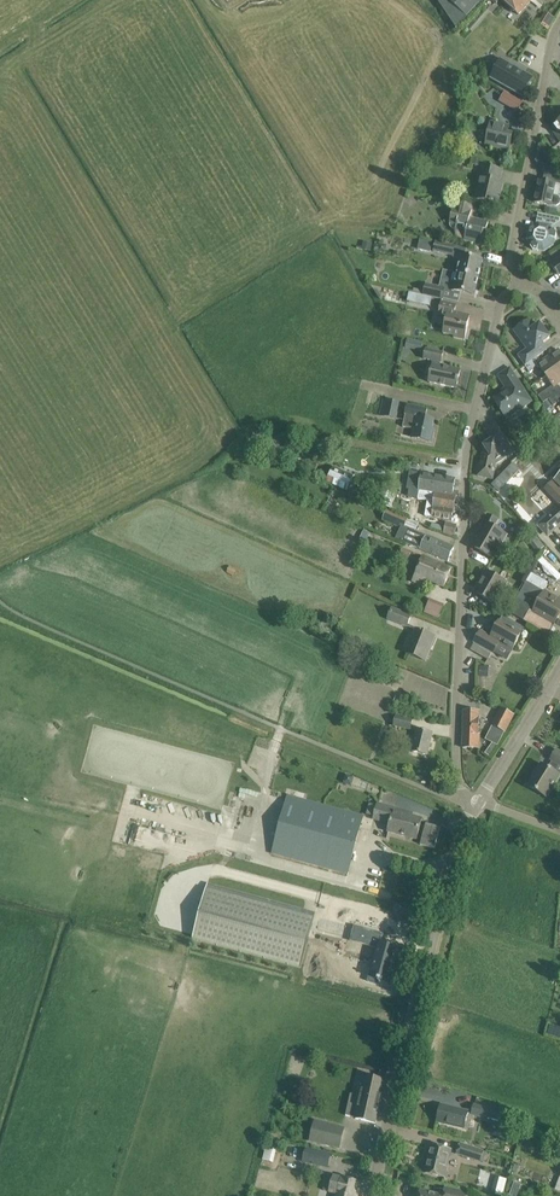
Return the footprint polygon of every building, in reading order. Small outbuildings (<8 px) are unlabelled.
[(485,0),(449,0),(470,18),(485,0)] [(519,15),(532,0),(502,0),(519,15)] [(545,11),(541,24),(552,28),(556,15),(545,11)] [(534,77),(501,58),(490,79),(512,92),(523,98),(534,77)] [(504,93),(500,101),(510,107),(515,98),(504,93)] [(550,128),(559,141),(559,121),(550,128)] [(505,125),(493,122),(491,122),(486,145),(509,150),(513,135),(503,133),(505,125)] [(474,157),(472,164),(479,166),(481,159),(474,157)] [(501,170),(489,167),(484,166),(476,199),(493,203),(497,204),(502,182),(499,181),(501,170)] [(539,180),(535,203),(556,207),(559,204),(559,201),(559,199),(558,196),(553,195),(555,184),(559,185),(559,177),(548,175),(546,182),(539,180)] [(470,218),(473,205),(454,201),(450,223),(457,225),(455,230),(456,230),(455,232),(456,234),(457,236),(458,238),(460,239),(462,240),(464,241),(470,242),(472,244),(474,243),(483,245),(488,222),(470,218)] [(541,213),(539,223),(533,227),(533,226),(529,228),(528,233),(529,233),(527,240),(531,245),(530,246),(533,250),(538,251),(538,250),(544,251),(553,245),(555,239),(556,239),(557,234),(554,230),(553,231),(550,225),(559,218),(559,217),(541,213)] [(420,239),(418,249),(430,252),(432,241),(420,239)] [(363,241),(361,250),(371,252),(372,244),(363,241)] [(453,255),(455,246),(436,242),(434,251),(453,255)] [(551,255),(555,261),(559,257),(559,255),(557,251),(551,255)] [(457,273),(478,278),(482,260),(458,254),(456,263),(459,264),(457,273)] [(550,264),(557,273),(559,272),(559,274),(559,257),(555,261),(550,264)] [(478,278),(457,273),(444,270),(440,287),(426,284),(425,291),(414,288),(413,292),(423,295),(443,299),(445,289),(463,293),(474,296),(478,278)] [(411,292),(409,302),(421,304),(423,295),(413,292),(411,292)] [(454,336),(454,337),(465,340),(470,316),(455,312),(456,306),(441,302),(439,314),(447,316),(443,333),(454,336)] [(526,365),(538,356),(544,352),(539,345),(550,338),(540,324),(535,327),(529,320),(514,330),(525,344),(527,343),(530,347),(519,355),(526,365)] [(417,341),(415,350),(421,352),(421,350),(422,350),(423,344),(423,342),(417,341)] [(449,368),(439,366),(440,362),(441,363),(443,353),(426,349),(424,359),(434,361),(429,382),(445,386),(456,388),(460,370),(449,368)] [(559,366),(559,352),(558,349),(541,361),(538,356),(526,365),(525,366),(530,373),(539,366),(546,376),(559,366)] [(559,391),(559,388),(558,385),(559,383),(559,366),(546,376),(553,386),(538,396),(543,403),(559,391)] [(506,419),(532,402),(510,367),(497,376),(506,389),(508,388),(509,390),(504,394),(503,393),(493,399),(506,419)] [(543,403),(549,399),(553,405),(554,406),(559,402),(559,391),(543,403)] [(547,410),(553,405),(549,399),(543,403),(542,404),(547,410)] [(396,419),(400,403),(383,400),(380,416),(396,419)] [(428,409),(416,407),(407,405),(403,427),(413,429),(411,438),(420,440),(432,442),(435,429),(432,429),(434,420),(422,417),(423,409),(427,410),(428,409)] [(514,452),(501,433),(494,423),(485,429),(492,440),(488,443),(488,444),(486,444),(485,445),(484,447),(485,448),(487,449),(486,450),(482,453),(479,468),(485,477),(494,472),(495,463),(514,452)] [(248,449),(245,454),(251,458),(254,452),(248,449)] [(509,481),(520,469),(513,462),(502,474),(509,481)] [(353,476),(333,467),(326,482),(346,490),(353,476)] [(417,498),(428,500),(435,501),(436,496),(444,498),(444,494),(452,496),(452,495),(455,479),(410,472),(407,488),(419,490),(417,498)] [(372,500),(383,504),(389,491),(378,486),(372,500)] [(435,501),(428,500),(425,516),(432,517),(432,518),(451,521),(453,511),(455,512),(456,506),(454,505),(456,496),(452,495),(452,496),(444,494),(444,498),(436,496),(435,501)] [(514,509),(524,520),(534,510),(523,500),(514,509)] [(538,524),(548,536),(559,525),(559,505),(538,524)] [(454,548),(416,532),(420,523),(387,509),(383,520),(401,528),(396,539),(448,561),(454,548)] [(494,528),(498,520),(488,514),(476,536),(485,541),(480,551),(493,558),(507,535),(494,528)] [(367,541),(370,533),(364,531),(360,538),(367,541)] [(409,559),(412,551),(403,547),(400,555),(409,559)] [(559,583),(559,556),(551,547),(534,565),(556,587),(559,583)] [(451,568),(440,564),(422,557),(413,581),(423,585),(425,579),(444,587),(451,568)] [(238,570),(230,566),(227,572),(235,576),(238,570)] [(507,583),(496,577),(486,571),(477,587),(482,591),(480,595),(490,601),(495,604),(507,583)] [(532,573),(528,582),(546,590),(550,581),(532,573)] [(554,624),(559,614),(559,600),(545,591),(540,599),(533,612),(530,611),(525,620),(549,633),(554,624)] [(319,595),(317,601),(324,603),(326,598),(319,595)] [(424,612),(440,619),(445,607),(429,600),(424,612)] [(387,619),(407,627),(411,616),(392,608),(387,619)] [(523,629),(513,623),(503,617),(491,638),(480,632),(475,642),(494,652),(499,643),(511,650),(523,629)] [(324,618),(319,631),(329,634),(334,621),(324,618)] [(435,637),(424,632),(416,629),(407,653),(425,661),(435,637)] [(480,666),(479,676),(488,677),(489,667),(480,666)] [(501,708),(491,727),(504,734),(514,715),(501,708)] [(478,734),(479,711),(464,711),(463,747),(479,748),(479,734),(478,734)] [(411,731),(413,720),(395,716),(393,726),(411,731)] [(504,734),(491,727),(485,740),(492,744),(496,745),(497,746),(504,734)] [(417,730),(412,752),(427,755),(432,734),(417,730)] [(556,750),(551,759),(552,760),(548,767),(541,763),(528,785),(546,797),(559,774),(555,772),(559,765),(559,752),(556,750)] [(346,775),(343,783),(351,786),(351,785),(353,778),(354,778),(346,775)] [(284,807),(271,853),(347,873),(360,827),(363,816),(324,805),(310,801),(294,797),(287,795),(284,807)] [(388,831),(405,836),(417,839),(422,819),(406,815),(407,811),(377,803),(373,818),(391,823),(388,831)] [(438,823),(424,819),(417,841),(432,845),(438,823)] [(289,911),(291,905),(208,883),(193,939),(300,967),(314,918),(289,911)] [(382,944),(385,934),(355,927),(351,943),(376,949),(370,974),(379,976),(377,983),(391,987),(401,949),(382,944)] [(559,1038),(559,1026),(554,1024),(550,1034),(559,1038)] [(385,1081),(373,1078),(365,1076),(360,1096),(351,1094),(346,1115),(355,1118),(375,1123),(385,1081)] [(474,1105),(472,1114),(487,1118),(508,1123),(510,1115),(512,1107),(499,1102),(496,1112),(488,1110),(489,1108),(474,1105)] [(468,1111),(453,1107),(441,1104),(437,1122),(463,1128),(468,1111)] [(314,1122),(310,1139),(340,1147),(344,1129),(314,1122)] [(269,1139),(267,1145),(277,1148),(279,1148),(280,1142),(269,1139)] [(486,1152),(460,1143),(457,1153),(483,1162),(486,1152)] [(277,1148),(267,1145),(263,1160),(274,1162),(277,1148)] [(432,1145),(426,1167),(435,1170),(434,1175),(444,1177),(451,1150),(432,1145)] [(332,1153),(306,1147),(302,1163),(328,1169),(332,1153)] [(361,1182),(334,1175),(332,1180),(326,1178),(323,1191),(336,1194),(335,1195),(357,1195),(361,1182)]
